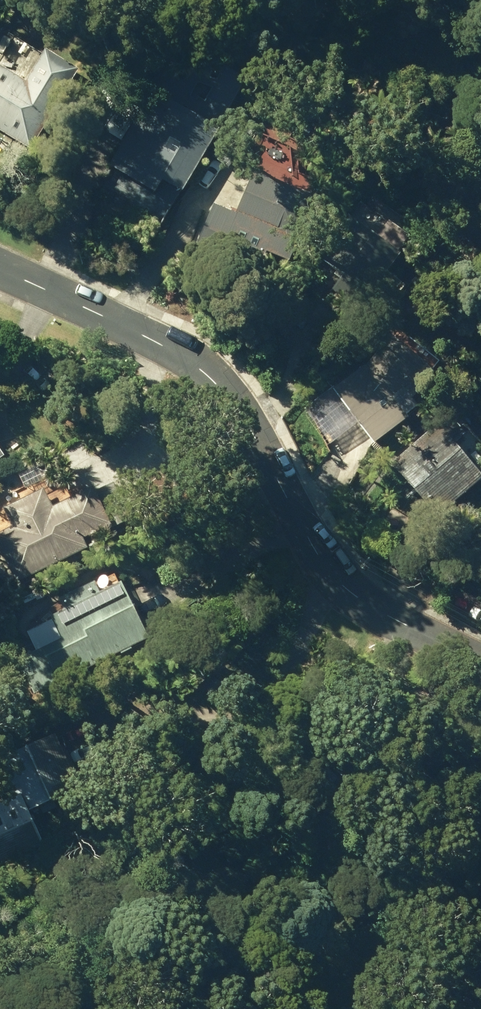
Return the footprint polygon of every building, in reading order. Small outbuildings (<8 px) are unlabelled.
[(86,77),(50,53),(31,83),(0,64),(0,128),(37,152),(86,77)] [(115,164),(162,193),(169,180),(188,191),(224,130),(159,91),(115,164)] [(195,256),(265,291),(313,193),(260,167),(237,213),(219,204),(195,256)] [(313,274),(372,313),(385,294),(374,286),(400,245),(351,214),(313,274)] [(436,367),(403,337),(378,364),(377,363),(340,388),(378,444),(416,419),(404,402),(436,367)] [(446,521),(480,492),(480,465),(465,446),(475,437),(458,417),(400,466),(446,521)] [(116,528),(110,531),(116,540),(141,527),(118,483),(100,493),(116,528)] [(100,493),(97,489),(57,508),(49,490),(7,508),(16,527),(0,535),(0,537),(22,583),(92,549),(88,540),(110,531),(116,528),(100,493)] [(30,660),(46,694),(155,642),(127,583),(106,593),(102,584),(66,602),(72,611),(57,618),(69,642),(30,660)] [(5,767),(22,801),(0,812),(0,853),(8,868),(102,822),(61,739),(5,767)]
